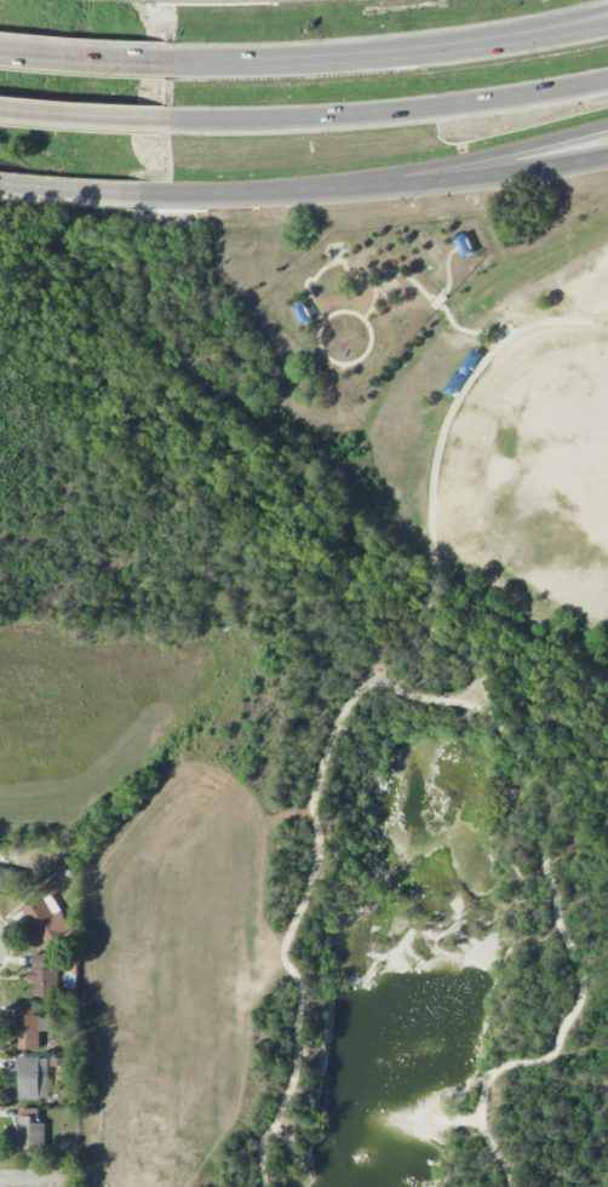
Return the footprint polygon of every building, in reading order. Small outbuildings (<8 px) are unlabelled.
[(454,239),(466,234),(475,252),(464,258),(459,247),(454,239)] [(293,308),(305,302),(315,321),(303,327),(293,308)] [(474,348),(482,354),(468,375),(458,369),(474,348)] [(443,391),(458,369),(468,375),(453,397),(443,391)] [(19,894),(25,873),(0,866),(0,890),(19,894)] [(22,911),(44,950),(74,933),(53,894),(22,911)] [(33,996),(60,996),(60,970),(65,970),(65,955),(34,955),(33,970),(29,970),(29,982),(33,982),(33,996)] [(41,1049),(40,1032),(50,1031),(50,1016),(36,1016),(36,1007),(18,1007),(19,1050),(41,1049)] [(48,1058),(19,1058),(19,1099),(49,1099),(48,1058)] [(20,1150),(46,1150),(46,1122),(39,1122),(39,1109),(19,1109),(20,1150)]
